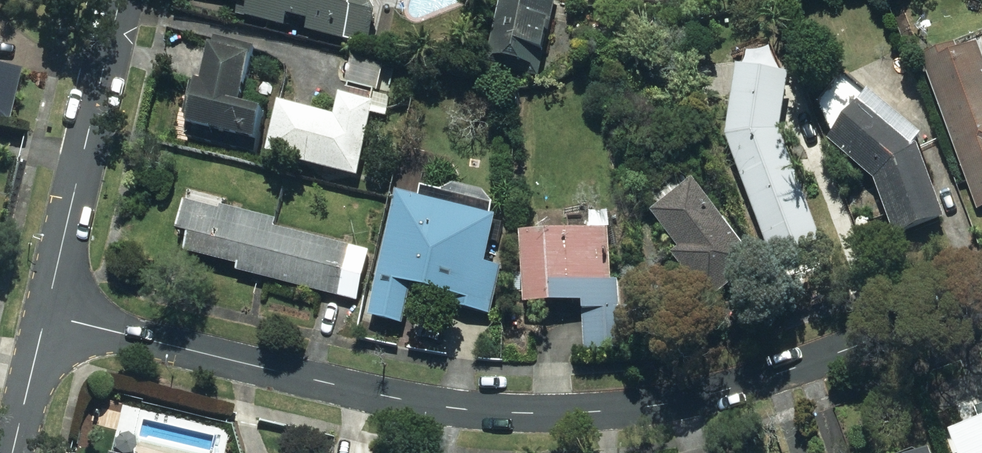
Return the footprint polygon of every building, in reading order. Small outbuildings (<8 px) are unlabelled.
[(312,36),(372,49),(384,0),(218,0),(238,4),(235,16),(291,28),(293,16),(316,21),(312,36)] [(487,53),(543,69),(564,0),(502,0),(487,53)] [(192,96),(186,126),(265,143),(271,115),(245,109),(258,49),(219,41),(206,99),(192,96)] [(981,45),(975,48),(973,42),(925,59),(979,209),(981,208),(981,47),(981,45)] [(10,124),(24,70),(0,64),(0,122),(10,124)] [(794,78),(742,70),(732,142),(775,262),(828,242),(786,129),(794,78)] [(377,107),(347,99),(341,120),(284,105),(271,154),(359,177),(377,107)] [(925,150),(868,105),(835,147),(878,181),(898,235),(947,217),(925,150)] [(761,265),(696,183),(656,215),(684,251),(676,257),(710,301),(719,294),(720,297),(761,265)] [(501,220),(402,196),(373,317),(406,325),(416,285),(476,299),(473,312),(494,317),(505,269),(490,266),(501,220)] [(180,233),(194,237),(187,263),(362,306),(375,254),(280,231),(281,226),(187,203),(180,233)] [(623,282),(618,282),(616,233),(527,237),(531,306),(587,304),(589,353),(653,350),(651,306),(625,307),(623,282)] [(961,452),(981,452),(981,426),(955,436),(961,452)]
